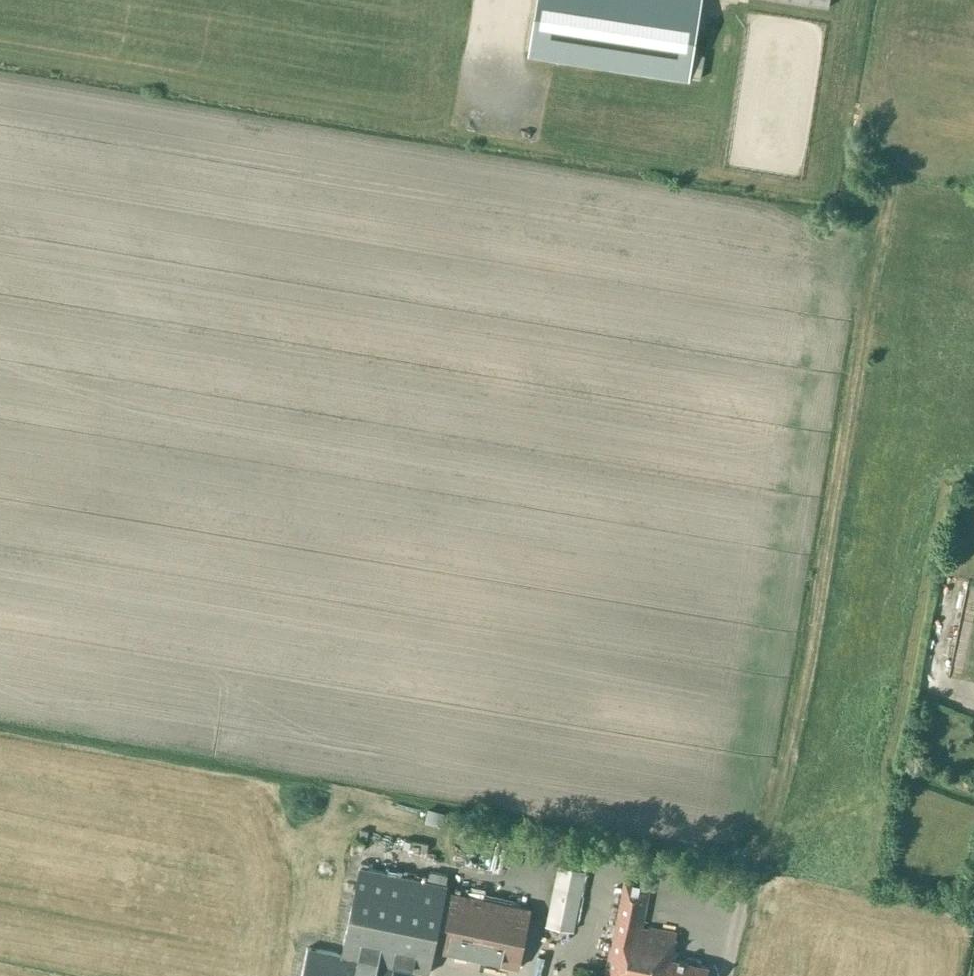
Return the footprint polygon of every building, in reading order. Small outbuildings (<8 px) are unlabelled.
[(528,54),(689,79),(702,0),(537,0),(528,54)] [(574,929),(586,871),(558,865),(546,924),(574,929)] [(518,967),(531,908),(446,890),(447,884),(360,866),(341,954),(307,947),(301,975),(392,975),(394,965),(429,972),(434,949),(518,967)] [(624,880),(604,975),(708,975),(710,966),(676,959),(678,953),(673,952),(678,932),(642,925),(650,885),(624,880)]
